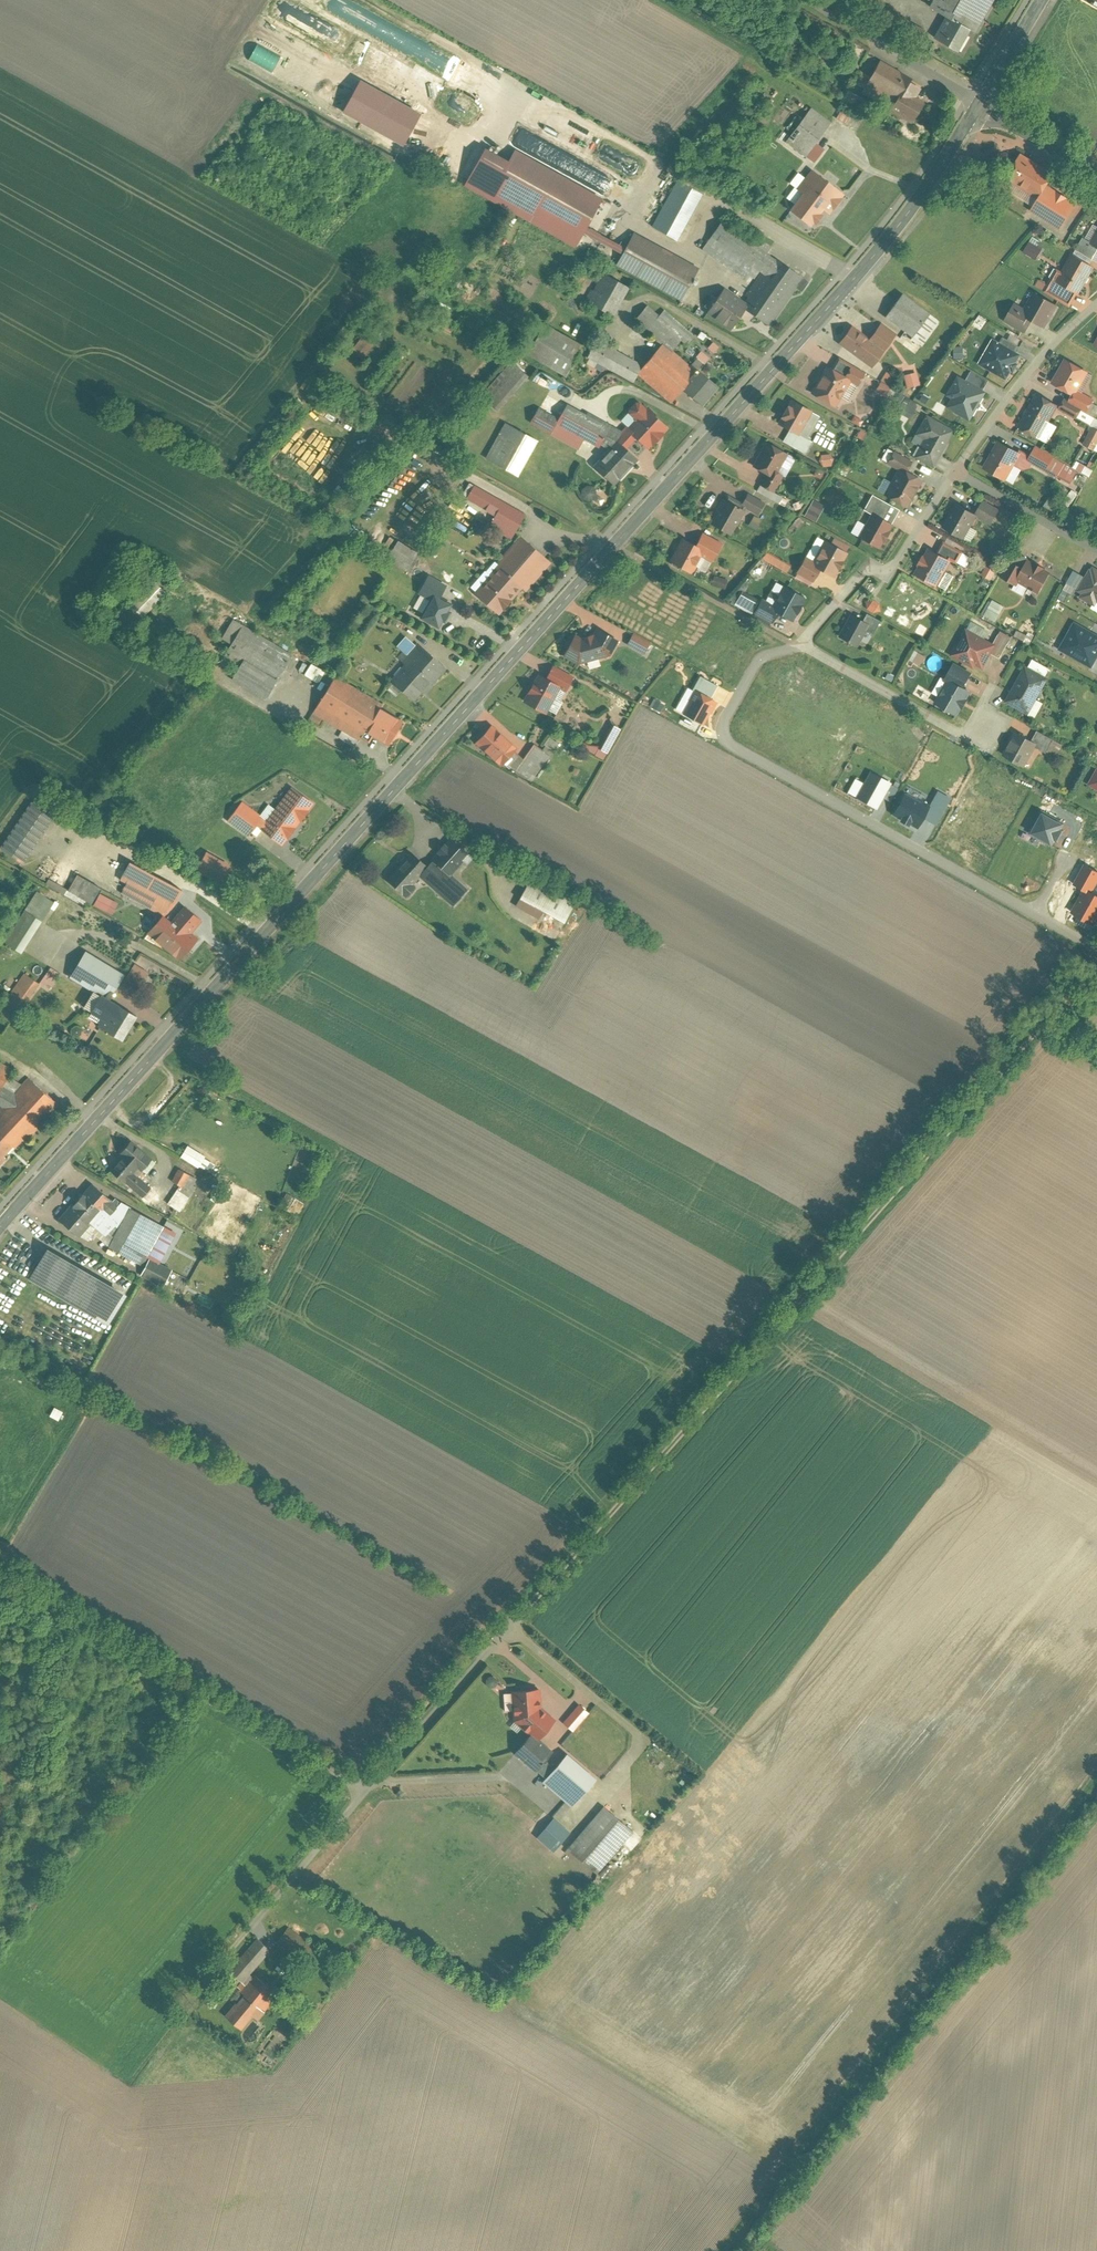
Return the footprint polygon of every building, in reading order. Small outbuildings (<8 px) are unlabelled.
[(930,1),(933,3),(931,7),(949,17),(971,30),(978,34),(997,0),(930,0),(930,1)] [(888,9),(882,21),(920,42),(926,31),(888,9)] [(971,30),(949,17),(936,39),(959,52),(971,30)] [(258,45),(250,57),(282,76),(289,64),(258,45)] [(362,62),(366,65),(376,50),(372,48),(362,62)] [(372,71),(381,50),(375,48),(367,69),(372,71)] [(910,122),(922,103),(915,98),(919,92),(907,85),(910,80),(880,61),(862,90),(891,108),(890,110),(910,122)] [(863,100),(848,90),(840,102),(856,112),(863,100)] [(810,108),(785,141),(805,156),(807,154),(814,160),(821,150),(814,145),(830,123),(810,108)] [(986,145),(983,141),(976,145),(978,149),(986,145)] [(601,199),(515,151),(508,163),(484,150),(465,185),(575,246),(583,232),(586,227),(601,199)] [(1053,170),(1021,150),(1005,175),(1036,195),(1045,182),(1053,170)] [(843,194),(811,170),(797,189),(803,194),(790,211),(809,226),(813,220),(816,222),(820,216),(818,214),(822,209),(828,213),(832,208),(833,209),(841,198),(840,197),(843,194)] [(683,171),(678,180),(702,194),(707,184),(683,171)] [(645,223),(676,240),(702,194),(678,180),(663,206),(656,202),(645,223)] [(1074,201),(1045,182),(1036,195),(1030,205),(1059,224),(1074,201)] [(778,258),(725,219),(704,248),(746,281),(750,274),(758,278),(747,294),(750,296),(747,300),(748,309),(773,326),(799,287),(804,291),(812,281),(779,257),(778,258)] [(1092,242),(1096,233),(1096,226),(1095,224),(1086,239),(1092,242)] [(583,232),(622,253),(625,249),(586,227),(583,232)] [(700,269),(634,233),(625,249),(622,253),(616,264),(682,301),(700,269)] [(1035,259),(1043,243),(1031,237),(1022,253),(1035,259)] [(1076,249),(1093,259),(1094,258),(1096,253),(1096,246),(1091,243),(1092,242),(1086,239),(1083,237),(1076,249)] [(1076,249),(1072,256),(1090,266),(1093,259),(1076,249)] [(1078,293),(1092,267),(1090,266),(1072,256),(1062,273),(1054,268),(1049,276),(1052,278),(1077,292),(1078,293)] [(600,272),(584,301),(611,316),(627,287),(600,272)] [(1070,305),(1077,292),(1052,278),(1048,284),(1041,279),(1037,287),(1070,305)] [(747,300),(727,286),(708,313),(733,330),(748,309),(747,300)] [(937,320),(901,293),(884,316),(911,335),(909,338),(919,345),(937,320)] [(1044,327),(1056,306),(1034,293),(1024,311),(1014,305),(1005,320),(1027,332),(1033,321),(1044,327)] [(663,344),(671,351),(680,340),(686,346),(694,337),(664,310),(658,317),(646,306),(635,319),(663,344)] [(872,367),(896,336),(879,323),(869,337),(853,326),(840,343),(872,367)] [(442,332),(451,334),(452,326),(444,324),(442,332)] [(542,325),(526,354),(565,376),(581,347),(542,325)] [(363,357),(371,341),(359,335),(351,351),(363,357)] [(999,344),(1017,354),(1021,347),(1003,337),(999,344)] [(632,382),(636,374),(640,370),(635,362),(596,340),(586,357),(632,382)] [(1014,362),(1018,355),(1017,354),(999,344),(993,340),(980,364),(1005,378),(1010,370),(1012,372),(1017,363),(1014,362)] [(713,353),(718,347),(712,342),(707,349),(713,353)] [(636,374),(670,403),(682,390),(696,373),(689,367),(671,351),(663,344),(640,370),(636,374)] [(689,367),(696,373),(682,390),(700,406),(717,387),(699,371),(704,365),(696,359),(689,367)] [(839,359),(832,371),(848,380),(857,386),(864,374),(839,359)] [(1087,372),(1066,360),(1053,383),(1073,394),(1068,402),(1082,409),(1087,412),(1094,400),(1076,391),(1087,372)] [(481,396),(498,411),(528,376),(511,361),(481,396)] [(827,368),(812,393),(833,406),(839,396),(848,380),(832,371),(827,368)] [(971,371),(967,378),(985,389),(989,381),(971,371)] [(886,372),(874,390),(883,396),(895,377),(886,372)] [(918,385),(915,373),(905,376),(907,388),(918,385)] [(969,419),(984,393),(982,392),(985,389),(967,378),(965,382),(957,377),(947,394),(954,398),(949,406),(969,419)] [(857,386),(848,380),(839,396),(848,401),(857,386)] [(1057,407),(1038,395),(1019,427),(1038,439),(1048,422),(1057,407)] [(1076,419),(1082,409),(1068,402),(1064,400),(1059,409),(1076,419)] [(779,424),(796,434),(810,411),(793,401),(779,424)] [(914,410),(902,403),(897,411),(909,418),(914,410)] [(586,415),(566,404),(558,419),(538,408),(530,422),(579,449),(584,439),(599,447),(600,445),(610,428),(586,415)] [(647,411),(639,404),(636,404),(631,409),(631,413),(638,420),(631,428),(626,428),(622,432),(616,439),(625,448),(634,438),(638,438),(647,447),(653,441),(654,442),(661,435),(660,433),(666,427),(654,416),(655,415),(649,409),(647,411)] [(1082,409),(1076,419),(1090,427),(1096,417),(1087,412),(1082,409)] [(810,411),(796,434),(805,439),(819,416),(810,411)] [(616,439),(622,432),(587,412),(586,415),(610,428),(600,445),(607,448),(616,439)] [(953,431),(926,416),(916,434),(925,439),(915,456),(933,466),(953,431)] [(1048,422),(1038,439),(1048,444),(1058,428),(1048,422)] [(505,424),(485,459),(516,476),(536,441),(505,424)] [(1092,429),(1083,445),(1093,450),(1096,443),(1096,431),(1092,429)] [(594,468),(612,484),(637,459),(625,448),(616,439),(607,448),(601,455),(604,457),(594,468)] [(1020,454),(999,442),(984,467),(1005,479),(1020,454)] [(767,443),(753,466),(766,474),(773,478),(776,472),(786,454),(767,443)] [(1028,461),(1032,463),(1070,486),(1076,474),(1064,467),(1065,466),(1053,459),(1054,457),(1036,447),(1029,458),(1028,461)] [(906,507),(920,480),(905,471),(911,461),(893,451),(887,463),(898,469),(884,495),(906,507)] [(1020,454),(1005,479),(1012,484),(1021,469),(1029,468),(1032,463),(1028,461),(1029,458),(1020,453),(1020,454)] [(795,459),(786,454),(776,472),(782,476),(784,477),(795,459)] [(831,454),(820,455),(821,467),(832,466),(831,454)] [(813,475),(820,479),(824,472),(817,468),(813,475)] [(782,476),(776,472),(773,478),(766,474),(760,484),(773,492),(782,476)] [(489,526),(510,539),(525,514),(475,484),(467,497),(487,508),(486,510),(495,515),(489,526)] [(773,492),(760,484),(756,490),(779,504),(782,497),(773,492)] [(1070,490),(1061,506),(1068,510),(1077,494),(1070,490)] [(748,494),(742,504),(745,505),(745,507),(758,514),(764,503),(748,494)] [(872,514),(891,524),(899,510),(872,494),(863,510),(871,515),(872,514)] [(711,524),(730,534),(745,507),(745,505),(742,504),(727,495),(711,524)] [(823,505),(813,500),(808,509),(817,514),(823,505)] [(998,511),(982,502),(976,514),(977,515),(991,523),(998,511)] [(976,514),(957,504),(944,528),(964,538),(970,527),(977,515),(976,514)] [(817,514),(808,509),(804,515),(814,521),(817,514)] [(891,524),(872,514),(871,515),(859,537),(878,548),(891,524)] [(761,520),(754,516),(749,525),(756,529),(761,520)] [(970,527),(964,538),(971,543),(978,531),(970,527)] [(702,550),(699,555),(711,561),(721,544),(703,534),(696,546),(702,550)] [(520,536),(495,563),(497,565),(521,586),(527,591),(551,563),(520,536)] [(696,546),(683,539),(671,561),(692,573),(695,566),(694,565),(699,555),(702,550),(696,546)] [(397,540),(386,559),(409,574),(421,555),(397,540)] [(846,553),(826,541),(813,564),(813,565),(820,569),(833,576),(846,553)] [(937,554),(949,561),(951,558),(957,562),(962,552),(944,542),(937,554)] [(937,554),(930,550),(917,574),(936,584),(944,570),(949,561),(937,554)] [(962,552),(957,562),(962,565),(968,555),(962,552)] [(1011,562),(1024,569),(1028,562),(1029,559),(1017,552),(1011,562)] [(764,553),(761,562),(787,571),(790,563),(764,553)] [(699,555),(694,565),(695,566),(706,572),(711,561),(699,555)] [(814,580),(820,569),(813,565),(813,564),(804,559),(798,571),(814,580)] [(1018,580),(1024,569),(1011,562),(1003,578),(1015,585),(1018,580)] [(1050,574),(1028,562),(1024,569),(1018,580),(1029,586),(1040,592),(1050,574)] [(521,586),(497,565),(489,574),(490,576),(475,593),(499,613),(511,600),(509,598),(512,594),(513,595),(521,586)] [(1079,590),(1084,593),(1082,597),(1094,604),(1096,599),(1096,570),(1093,568),(1091,572),(1090,571),(1086,577),(1079,590)] [(988,569),(986,579),(992,580),(995,570),(988,569)] [(157,570),(150,577),(166,592),(172,585),(157,570)] [(944,570),(936,584),(946,589),(953,576),(944,570)] [(1077,589),(1079,590),(1086,577),(1074,570),(1067,583),(1077,589)] [(728,579),(713,576),(711,585),(725,589),(728,579)] [(126,603),(142,618),(166,592),(150,577),(126,603)] [(1029,586),(1018,580),(1015,585),(1013,590),(1024,596),(1029,586)] [(433,598),(438,601),(444,589),(428,581),(420,596),(431,602),(433,598)] [(765,603),(773,607),(784,587),(776,582),(765,603)] [(1077,589),(1067,583),(1058,599),(1064,602),(1069,592),(1074,595),(1077,589)] [(804,598),(784,587),(773,607),(772,609),(777,612),(791,620),(804,598)] [(739,591),(737,594),(733,593),(730,604),(736,606),(750,614),(757,601),(739,591)] [(431,602),(421,620),(438,629),(442,622),(444,623),(448,616),(446,614),(450,608),(438,601),(433,598),(431,602)] [(871,599),(866,608),(875,614),(881,605),(871,599)] [(993,600),(989,608),(1001,614),(1005,607),(993,600)] [(772,620),(777,612),(772,609),(773,607),(765,603),(761,601),(756,611),(772,620)] [(142,618),(126,603),(112,617),(128,632),(142,618)] [(989,608),(984,615),(996,622),(1001,614),(989,608)] [(769,625),(772,620),(756,611),(753,616),(769,625)] [(867,614),(862,622),(867,625),(865,629),(873,634),(880,621),(867,614)] [(862,622),(851,616),(839,637),(855,646),(865,629),(867,625),(862,622)] [(292,656),(233,619),(222,637),(232,643),(223,658),(239,667),(232,680),(265,700),(292,656)] [(1076,623),(1063,647),(1091,663),(1096,652),(1096,635),(1076,623)] [(564,655),(578,663),(587,660),(598,657),(609,654),(617,640),(598,630),(595,635),(593,636),(592,634),(581,638),(582,639),(581,639),(575,636),(564,655)] [(992,645),(966,631),(953,654),(973,666),(976,662),(982,665),(989,653),(993,646),(992,645)] [(993,646),(989,653),(1000,659),(1012,637),(1000,631),(992,645),(993,646)] [(1016,631),(1014,638),(1030,644),(1033,636),(1027,634),(1027,635),(1016,631)] [(649,644),(633,635),(628,644),(644,654),(649,644)] [(403,652),(406,655),(415,645),(405,636),(396,646),(403,652)] [(446,668),(417,643),(415,645),(406,655),(403,652),(397,658),(405,665),(391,681),(393,682),(402,690),(414,700),(429,683),(432,685),(446,668)] [(912,651),(908,661),(920,666),(924,656),(912,651)] [(598,657),(587,660),(589,669),(600,666),(598,657)] [(1028,669),(1045,679),(1050,669),(1033,660),(1028,669)] [(311,664),(304,675),(312,679),(316,672),(323,676),(325,672),(311,664)] [(950,680),(964,688),(971,675),(953,665),(945,680),(948,682),(950,680)] [(553,666),(546,679),(559,686),(566,690),(573,678),(553,666)] [(1026,668),(1007,701),(1028,713),(1046,679),(1045,679),(1028,669),(1026,668)] [(316,672),(312,679),(318,683),(323,676),(316,672)] [(529,694),(525,701),(544,712),(546,709),(553,697),(559,686),(546,679),(540,675),(535,684),(534,683),(528,693),(529,694)] [(695,689),(711,697),(718,685),(699,675),(692,687),(695,689)] [(383,704),(335,676),(313,713),(323,719),(342,731),(338,737),(354,747),(361,736),(364,730),(378,707),(380,708),(383,704)] [(964,688),(950,680),(948,682),(936,703),(956,714),(969,691),(964,688)] [(402,690),(393,682),(387,689),(396,696),(402,690)] [(566,690),(559,686),(553,697),(560,701),(566,690)] [(703,724),(716,700),(711,697),(695,689),(682,712),(703,724)] [(560,701),(553,697),(546,709),(556,714),(562,702),(560,701)] [(380,708),(378,707),(364,730),(372,735),(388,744),(402,721),(380,708)] [(323,719),(313,713),(309,719),(320,725),(323,719)] [(612,725),(599,748),(607,753),(620,730),(612,725)] [(522,760),(513,752),(516,749),(493,728),(477,744),(501,766),(505,761),(515,771),(522,760)] [(372,735),(364,730),(361,736),(369,741),(372,735)] [(1038,731),(1032,741),(1036,744),(1035,746),(1046,753),(1054,740),(1038,731)] [(1017,733),(1004,755),(1024,766),(1035,746),(1036,744),(1032,741),(1017,733)] [(542,744),(552,751),(557,743),(548,737),(542,744)] [(522,760),(515,771),(530,782),(549,756),(534,745),(522,760)] [(856,796),(878,808),(883,798),(890,784),(891,782),(870,771),(864,782),(856,796)] [(847,791),(856,796),(864,782),(855,777),(847,791)] [(890,784),(883,798),(890,802),(897,788),(890,784)] [(262,829),(281,844),(287,837),(288,837),(294,829),(293,828),(300,819),(301,819),(307,811),(307,810),(312,803),(293,788),(276,810),(267,822),(262,818),(257,825),(262,829)] [(929,806),(923,817),(935,824),(950,797),(938,790),(929,806)] [(929,806),(903,792),(891,813),(917,828),(923,817),(929,806)] [(32,801),(0,849),(23,864),(55,816),(32,801)] [(257,825),(262,818),(259,816),(241,802),(227,820),(248,836),(251,832),(257,825)] [(1054,803),(1048,814),(1061,822),(1067,810),(1054,803)] [(262,818),(267,822),(276,810),(268,804),(259,816),(262,818)] [(1048,814),(1041,811),(1029,833),(1051,845),(1063,823),(1061,822),(1048,814)] [(262,829),(257,825),(251,832),(257,836),(262,829)] [(439,853),(433,860),(449,874),(463,859),(468,853),(452,839),(446,845),(444,844),(437,851),(439,853)] [(412,852),(387,880),(405,896),(414,886),(411,884),(420,874),(427,866),(412,852)] [(206,853),(197,871),(218,882),(228,865),(206,853)] [(473,858),(468,853),(463,859),(468,864),(473,858)] [(427,866),(420,874),(454,904),(467,890),(449,874),(433,860),(427,866)] [(184,893),(180,891),(181,889),(130,861),(120,879),(126,882),(120,893),(162,916),(169,906),(172,908),(184,893)] [(1084,862),(1072,883),(1082,890),(1087,892),(1089,889),(1092,891),(1096,884),(1096,882),(1096,870),(1084,862)] [(526,887),(519,898),(543,912),(564,923),(577,899),(532,874),(526,887)] [(87,901),(91,904),(100,888),(77,875),(68,890),(87,901)] [(84,906),(87,901),(68,890),(49,880),(46,885),(84,906)] [(173,921),(170,924),(193,943),(196,939),(200,942),(217,922),(225,912),(199,890),(198,891),(193,887),(187,895),(185,892),(184,893),(172,908),(167,913),(170,915),(168,917),(173,921)] [(1082,890),(1070,912),(1094,926),(1096,920),(1096,894),(1092,891),(1089,889),(1087,892),(1082,890)] [(37,891),(4,942),(22,953),(55,902),(37,891)] [(100,893),(93,904),(109,913),(116,902),(100,893)] [(543,912),(519,898),(515,905),(539,918),(543,912)] [(236,921),(225,912),(217,922),(228,931),(236,921)] [(161,916),(148,932),(180,959),(193,943),(170,924),(161,916)] [(101,996),(110,1001),(126,975),(86,951),(70,976),(94,992),(101,996)] [(134,964),(127,975),(141,984),(148,972),(134,964)] [(51,968),(39,985),(49,992),(62,975),(51,968)] [(25,973),(0,1009),(0,1014),(12,1022),(39,983),(25,973)] [(91,1012),(101,996),(94,992),(85,1007),(91,1012)] [(99,1027),(121,1040),(136,1015),(115,1002),(114,1003),(110,1001),(101,996),(91,1012),(88,1016),(101,1024),(99,1027)] [(21,1084),(8,1076),(12,1069),(0,1062),(0,1104),(2,1105),(21,1084)] [(12,1145),(15,1148),(23,1139),(26,1142),(51,1114),(58,1121),(66,1111),(28,1077),(21,1084),(2,1105),(0,1108),(0,1134),(12,1145)] [(0,1134),(0,1163),(5,1157),(3,1155),(12,1145),(0,1134)] [(110,1169),(124,1182),(133,1172),(137,1176),(142,1169),(138,1166),(147,1156),(131,1141),(121,1152),(123,1154),(110,1169)] [(185,1146),(179,1157),(209,1173),(214,1162),(185,1146)] [(194,1190),(189,1186),(194,1177),(178,1168),(172,1181),(180,1186),(168,1204),(180,1212),(194,1190)] [(133,1172),(124,1182),(145,1199),(152,1191),(150,1189),(151,1188),(137,1176),(133,1172)] [(93,1183),(60,1220),(76,1234),(89,1220),(96,1212),(100,1208),(101,1209),(102,1208),(110,1215),(118,1205),(93,1183)] [(121,1202),(118,1205),(110,1215),(121,1225),(109,1246),(109,1247),(141,1265),(146,1256),(164,1226),(121,1202)] [(109,1246),(121,1225),(110,1215),(102,1208),(101,1209),(100,1208),(96,1212),(112,1225),(104,1234),(89,1220),(76,1234),(88,1240),(93,1232),(109,1246)] [(96,1212),(89,1220),(104,1234),(112,1225),(96,1212)] [(174,1232),(164,1226),(146,1256),(150,1258),(156,1262),(174,1232)] [(125,1295),(47,1250),(30,1278),(108,1323),(125,1295)] [(156,1262),(150,1258),(141,1274),(162,1286),(171,1271),(156,1262)] [(49,1417),(58,1421),(63,1411),(53,1407),(49,1417)] [(510,1690),(513,1720),(538,1740),(555,1719),(540,1707),(539,1688),(510,1690)] [(577,1704),(562,1723),(573,1731),(588,1713),(577,1704)] [(529,1735),(514,1752),(537,1770),(551,1753),(529,1735)] [(595,1779),(565,1753),(540,1781),(571,1807),(595,1779)] [(632,1831),(602,1805),(566,1848),(596,1874),(632,1831)] [(534,1836),(551,1851),(569,1831),(552,1816),(534,1836)] [(295,1954),(306,1942),(288,1926),(277,1938),(295,1954)] [(270,1948),(255,1936),(227,1969),(241,1981),(270,1948)] [(277,1994),(255,1976),(235,2001),(233,1999),(221,2014),(239,2029),(251,2014),(256,2019),(277,1994)]
